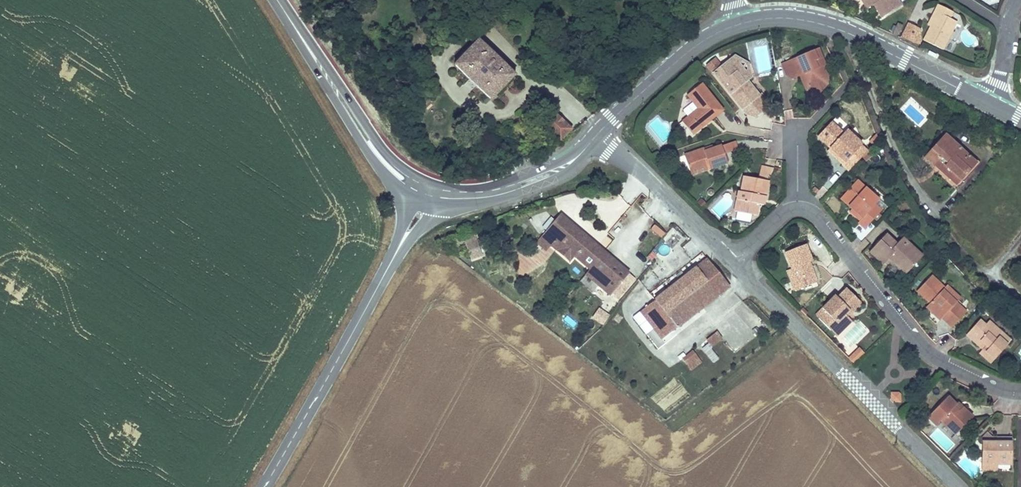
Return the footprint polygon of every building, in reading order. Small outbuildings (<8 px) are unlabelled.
[(867,8),(873,4),(880,17),(900,5),(897,0),(862,0),(867,8)] [(936,13),(928,26),(920,39),(938,50),(955,22),(948,18),(951,13),(936,5),(933,11),(936,13)] [(936,13),(933,11),(925,25),(928,26),(936,13)] [(488,98),(511,73),(477,39),(453,65),(488,98)] [(650,55),(641,49),(637,55),(644,61),(650,55)] [(797,72),(805,90),(805,92),(818,93),(828,81),(825,74),(823,67),(825,66),(818,49),(796,58),(781,62),(785,71),(793,77),(797,72)] [(729,56),(729,59),(737,67),(732,73),(737,78),(740,76),(744,81),(750,76),(744,61),(730,55),(729,56)] [(704,66),(747,116),(754,117),(762,109),(753,99),(757,95),(744,81),(740,76),(737,78),(732,73),(737,67),(729,59),(720,67),(712,59),(704,66)] [(698,107),(684,120),(695,132),(715,114),(713,112),(721,105),(699,81),(686,94),(698,107)] [(753,99),(762,109),(763,107),(764,104),(764,100),(763,98),(761,95),(759,93),(757,95),(753,99)] [(787,119),(793,118),(792,110),(785,111),(787,119)] [(568,128),(550,111),(540,122),(542,125),(539,129),(548,138),(552,134),(556,138),(563,134),(568,128)] [(871,156),(865,151),(845,132),(842,134),(830,123),(818,136),(830,146),(839,155),(835,158),(843,166),(848,170),(859,157),(865,162),(871,156)] [(872,146),(878,140),(875,134),(868,142),(872,146)] [(976,165),(944,138),(923,162),(933,170),(937,165),(960,185),(976,165)] [(711,145),(685,153),(689,169),(690,173),(710,168),(726,163),(724,154),(738,150),(736,142),(722,146),(712,148),(711,145)] [(839,155),(830,146),(826,150),(835,158),(839,155)] [(758,179),(743,177),(740,190),(738,190),(734,212),(757,216),(759,205),(763,206),(768,181),(773,169),(762,166),(758,179)] [(879,201),(857,181),(841,199),(852,209),(863,219),(859,223),(865,229),(881,211),(875,206),(879,201)] [(863,219),(852,209),(848,213),(859,223),(863,219)] [(597,244),(560,213),(535,243),(545,251),(550,246),(569,262),(573,257),(581,263),(597,244)] [(666,235),(654,225),(650,229),(662,239),(666,235)] [(678,226),(671,231),(682,245),(688,240),(678,226)] [(889,229),(885,233),(896,243),(900,238),(889,229)] [(475,234),(464,239),(471,260),(483,256),(475,234)] [(904,275),(920,256),(900,238),(895,245),(884,235),(867,254),(882,267),(887,261),(904,275)] [(629,272),(597,244),(581,263),(588,270),(584,275),(609,296),(610,295),(615,299),(633,277),(628,273),(629,272)] [(791,267),(799,287),(816,280),(809,261),(812,260),(807,245),(786,253),(791,267)] [(666,256),(655,247),(645,257),(655,267),(666,256)] [(729,287),(705,257),(694,266),(694,265),(652,298),(654,300),(638,312),(660,339),(677,326),(679,328),(729,287)] [(793,289),(799,287),(791,267),(786,269),(793,289)] [(917,292),(929,304),(925,308),(939,322),(941,320),(950,328),(966,313),(956,303),(942,291),(944,289),(931,276),(917,292)] [(942,291),(956,303),(960,299),(947,286),(944,289),(942,291)] [(835,293),(816,314),(831,328),(838,320),(841,323),(848,316),(846,315),(859,300),(844,287),(837,295),(835,293)] [(590,318),(602,326),(609,316),(597,308),(590,318)] [(838,320),(831,328),(837,334),(850,319),(848,316),(841,323),(838,320)] [(965,335),(981,349),(979,352),(991,363),(1006,346),(997,338),(1001,334),(988,322),(984,326),(978,321),(965,335)] [(722,338),(716,331),(706,340),(711,347),(722,338)] [(997,338),(1006,346),(1010,341),(1001,334),(997,338)] [(712,364),(719,359),(708,344),(701,349),(712,364)] [(864,353),(859,348),(848,358),(853,363),(864,353)] [(702,362),(692,351),(681,359),(691,371),(702,362)] [(900,392),(890,392),(889,402),(900,402),(900,392)] [(946,397),(927,417),(935,425),(940,421),(955,435),(971,418),(956,404),(955,405),(946,397)] [(1009,441),(982,440),(982,466),(995,466),(1009,466),(1009,441)]
